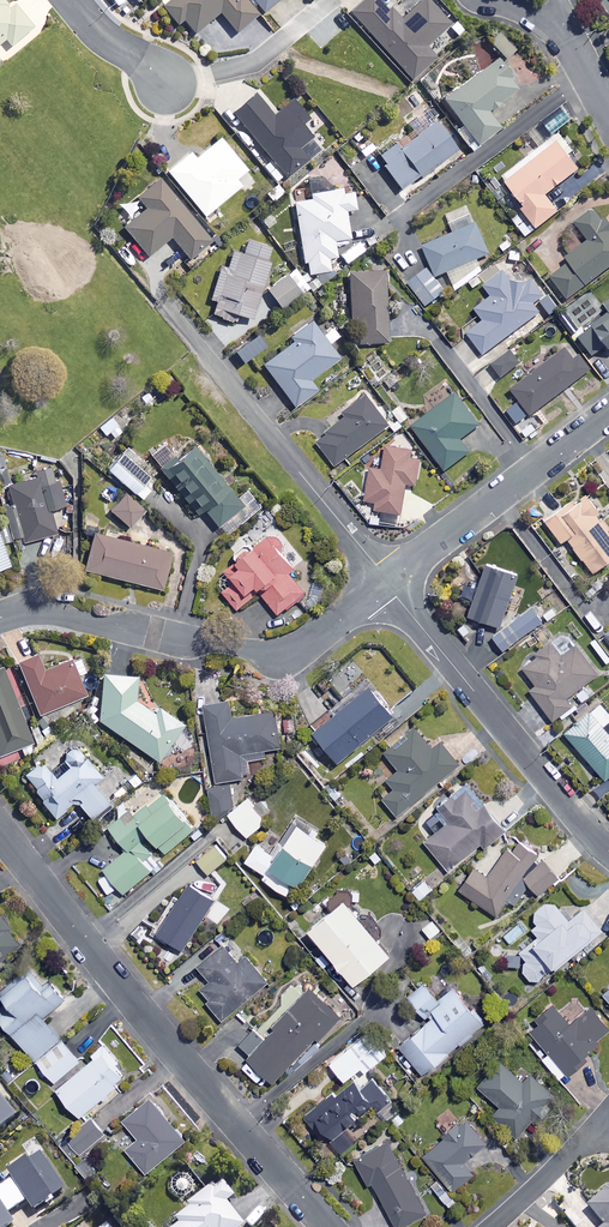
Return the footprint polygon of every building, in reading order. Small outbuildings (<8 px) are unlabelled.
[(8,41),(13,48),(36,29),(13,2),(9,5),(4,0),(0,0),(0,47),(8,41)] [(165,8),(180,27),(186,22),(197,35),(222,14),(238,35),(260,17),(246,0),(175,0),(165,8)] [(265,13),(281,0),(255,0),(265,13)] [(425,0),(399,0),(387,11),(377,0),(367,0),(351,14),(412,80),(435,58),(425,47),(449,25),(425,0)] [(501,28),(487,42),(505,60),(519,47),(501,28)] [(489,113),(521,90),(499,60),(445,100),(478,145),(501,128),(489,113)] [(275,117),(259,95),(234,114),(270,161),(263,166),(278,184),(321,150),(302,125),(309,120),(295,101),(275,117)] [(458,150),(436,122),(402,150),(397,144),(378,159),(405,193),(458,150)] [(248,171),(222,140),(197,160),(192,153),(169,172),(206,217),(242,187),(236,181),(248,171)] [(581,168),(559,140),(507,182),(526,207),(523,210),(538,229),(559,212),(547,195),(581,168)] [(130,210),(119,219),(150,257),(173,238),(191,260),(214,241),(164,179),(139,199),(148,210),(137,219),(130,210)] [(355,194),(344,196),(343,190),(313,195),(314,201),(295,204),(308,276),(332,272),(330,260),(338,258),(335,242),(351,239),(347,212),(358,211),(355,194)] [(595,208),(576,223),(587,238),(566,255),(572,261),(551,278),(569,302),(608,270),(608,225),(595,208)] [(478,224),(474,226),(471,216),(446,226),(449,235),(424,245),(437,277),(490,256),(478,224)] [(214,315),(236,323),(238,317),(251,322),(279,253),(250,242),(244,257),(237,254),(230,271),(224,268),(212,299),(219,302),(214,315)] [(352,248),(336,261),(344,270),(360,257),(352,248)] [(446,292),(427,267),(408,281),(426,306),(446,292)] [(391,342),(385,271),(349,274),(354,330),(358,329),(359,345),(391,342)] [(518,288),(506,271),(485,286),(493,297),(476,309),(484,321),(468,333),(483,354),(540,313),(533,303),(544,296),(531,278),(518,288)] [(302,295),(289,277),(269,291),(283,309),(302,295)] [(578,335),(594,357),(608,346),(608,313),(578,335)] [(323,336),(313,323),(292,338),(296,343),(265,365),(296,409),(320,391),(313,382),(343,360),(332,345),(341,338),(334,328),(323,336)] [(260,351),(250,339),(233,353),(243,365),(260,351)] [(374,350),(355,363),(369,382),(388,369),(374,350)] [(575,362),(567,351),(514,391),(532,416),(593,370),(583,356),(575,362)] [(522,365),(513,352),(494,365),(503,378),(522,365)] [(481,426),(458,395),(415,427),(431,449),(427,452),(442,474),(471,452),(462,440),(481,426)] [(389,425),(368,397),(344,416),(347,420),(318,442),(336,466),(389,425)] [(123,433),(113,419),(100,429),(111,443),(123,433)] [(414,452),(388,446),(383,467),(374,465),(366,501),(377,503),(376,510),(401,516),(407,484),(420,487),(426,461),(412,458),(414,452)] [(244,507),(196,450),(171,471),(219,528),(244,507)] [(143,487),(115,461),(108,469),(136,495),(143,487)] [(45,488),(42,478),(11,487),(27,542),(57,533),(51,512),(67,508),(60,484),(45,488)] [(583,493),(571,502),(569,499),(543,519),(559,541),(564,537),(590,571),(608,556),(608,534),(591,510),(594,507),(583,493)] [(145,511),(126,496),(112,512),(131,528),(145,511)] [(0,529),(0,572),(13,568),(0,529)] [(174,555),(97,536),(88,572),(165,591),(174,555)] [(297,567),(274,538),(242,563),(241,561),(227,572),(234,582),(224,590),(240,610),(262,593),(280,616),(307,594),(290,572),(297,567)] [(515,574),(482,563),(465,614),(497,625),(515,574)] [(539,620),(528,606),(500,627),(510,641),(539,620)] [(558,654),(548,640),(532,652),(534,655),(520,666),(533,684),(527,689),(550,718),(570,702),(565,695),(595,673),(573,644),(558,654)] [(46,672),(39,656),(18,665),(39,716),(96,692),(81,657),(46,672)] [(4,669),(0,671),(0,755),(32,743),(4,669)] [(104,675),(102,723),(161,760),(182,726),(137,697),(138,677),(104,675)] [(393,714),(372,688),(317,734),(339,760),(393,714)] [(598,701),(562,732),(608,786),(608,735),(600,725),(608,717),(608,714),(598,701)] [(234,719),(231,703),(206,707),(217,784),(250,779),(247,755),(281,750),(276,713),(234,719)] [(429,747),(413,729),(384,754),(396,769),(384,778),(392,788),(380,798),(394,814),(456,763),(437,740),(429,747)] [(100,778),(79,748),(64,759),(71,769),(56,780),(44,763),(26,775),(56,817),(78,801),(91,819),(108,807),(92,784),(100,778)] [(298,789),(291,779),(275,792),(283,801),(298,789)] [(226,817),(234,805),(230,784),(209,789),(216,819),(226,817)] [(502,831),(463,784),(434,808),(445,822),(422,841),(446,869),(478,842),(483,847),(502,831)] [(152,835),(168,854),(196,830),(167,794),(137,819),(131,811),(111,827),(130,850),(106,870),(126,894),(164,863),(145,841),(152,835)] [(268,822),(249,799),(230,815),(249,838),(268,822)] [(329,845),(299,827),(280,859),(257,846),(247,863),(267,875),(264,880),(297,900),(329,845)] [(556,879),(538,854),(517,832),(485,876),(471,866),(456,887),(497,916),(523,881),(533,895),(556,879)] [(229,858),(217,845),(199,861),(211,875),(229,858)] [(217,901),(192,885),(160,935),(184,951),(217,901)] [(530,979),(539,980),(599,930),(581,908),(566,920),(552,903),(544,901),(538,903),(534,908),(532,913),(535,921),(529,926),(535,934),(515,951),(522,960),(521,968),(523,974),(530,979)] [(384,957),(339,903),(303,932),(349,986),(384,957)] [(20,944),(0,918),(0,960),(20,944)] [(488,930),(479,937),(495,958),(504,951),(488,930)] [(208,979),(199,987),(206,996),(203,999),(219,1019),(267,980),(245,953),(235,961),(220,943),(195,964),(208,979)] [(46,986),(30,968),(5,989),(10,995),(0,1004),(0,1016),(56,1081),(81,1060),(46,1018),(67,1000),(51,982),(46,986)] [(434,1000),(420,981),(404,994),(424,1020),(396,1042),(419,1072),(481,1024),(451,986),(434,1000)] [(601,992),(608,1002),(608,985),(601,992)] [(339,1016),(307,986),(261,1036),(251,1027),(236,1043),(248,1054),(239,1063),(257,1080),(262,1074),(270,1081),(313,1035),(317,1039),(339,1016)] [(547,999),(521,1022),(547,1052),(540,1057),(558,1079),(583,1058),(579,1054),(608,1030),(588,1006),(567,1023),(547,999)] [(365,1024),(342,1044),(365,1070),(387,1050),(365,1024)] [(97,1059),(60,1090),(86,1121),(120,1092),(117,1089),(127,1081),(116,1068),(121,1063),(106,1045),(94,1055),(97,1059)] [(518,1081),(497,1061),(475,1084),(497,1105),(489,1113),(513,1136),(551,1096),(527,1072),(518,1081)] [(384,1096),(369,1076),(356,1087),(351,1080),(308,1113),(336,1148),(349,1138),(342,1129),(384,1096)] [(0,1096),(0,1133),(2,1131),(5,1134),(21,1121),(0,1096)] [(387,1098),(376,1107),(384,1118),(396,1109),(387,1098)] [(186,1141),(153,1101),(126,1123),(141,1140),(128,1150),(147,1173),(186,1141)] [(483,1142),(463,1116),(419,1151),(450,1190),(471,1173),(461,1160),(483,1142)] [(104,1131),(93,1119),(63,1145),(73,1157),(104,1131)] [(386,1139),(352,1158),(366,1183),(370,1181),(395,1226),(396,1226),(425,1211),(386,1139)] [(44,1156),(11,1177),(15,1183),(0,1192),(0,1226),(14,1226),(16,1226),(10,1215),(29,1203),(35,1213),(67,1193),(44,1156)] [(455,1202),(435,1178),(427,1185),(448,1209),(455,1202)] [(224,1182),(176,1217),(181,1224),(178,1226),(242,1226),(244,1226),(228,1204),(236,1198),(224,1182)] [(585,1204),(602,1225),(600,1226),(608,1226),(608,1184),(585,1204)]
